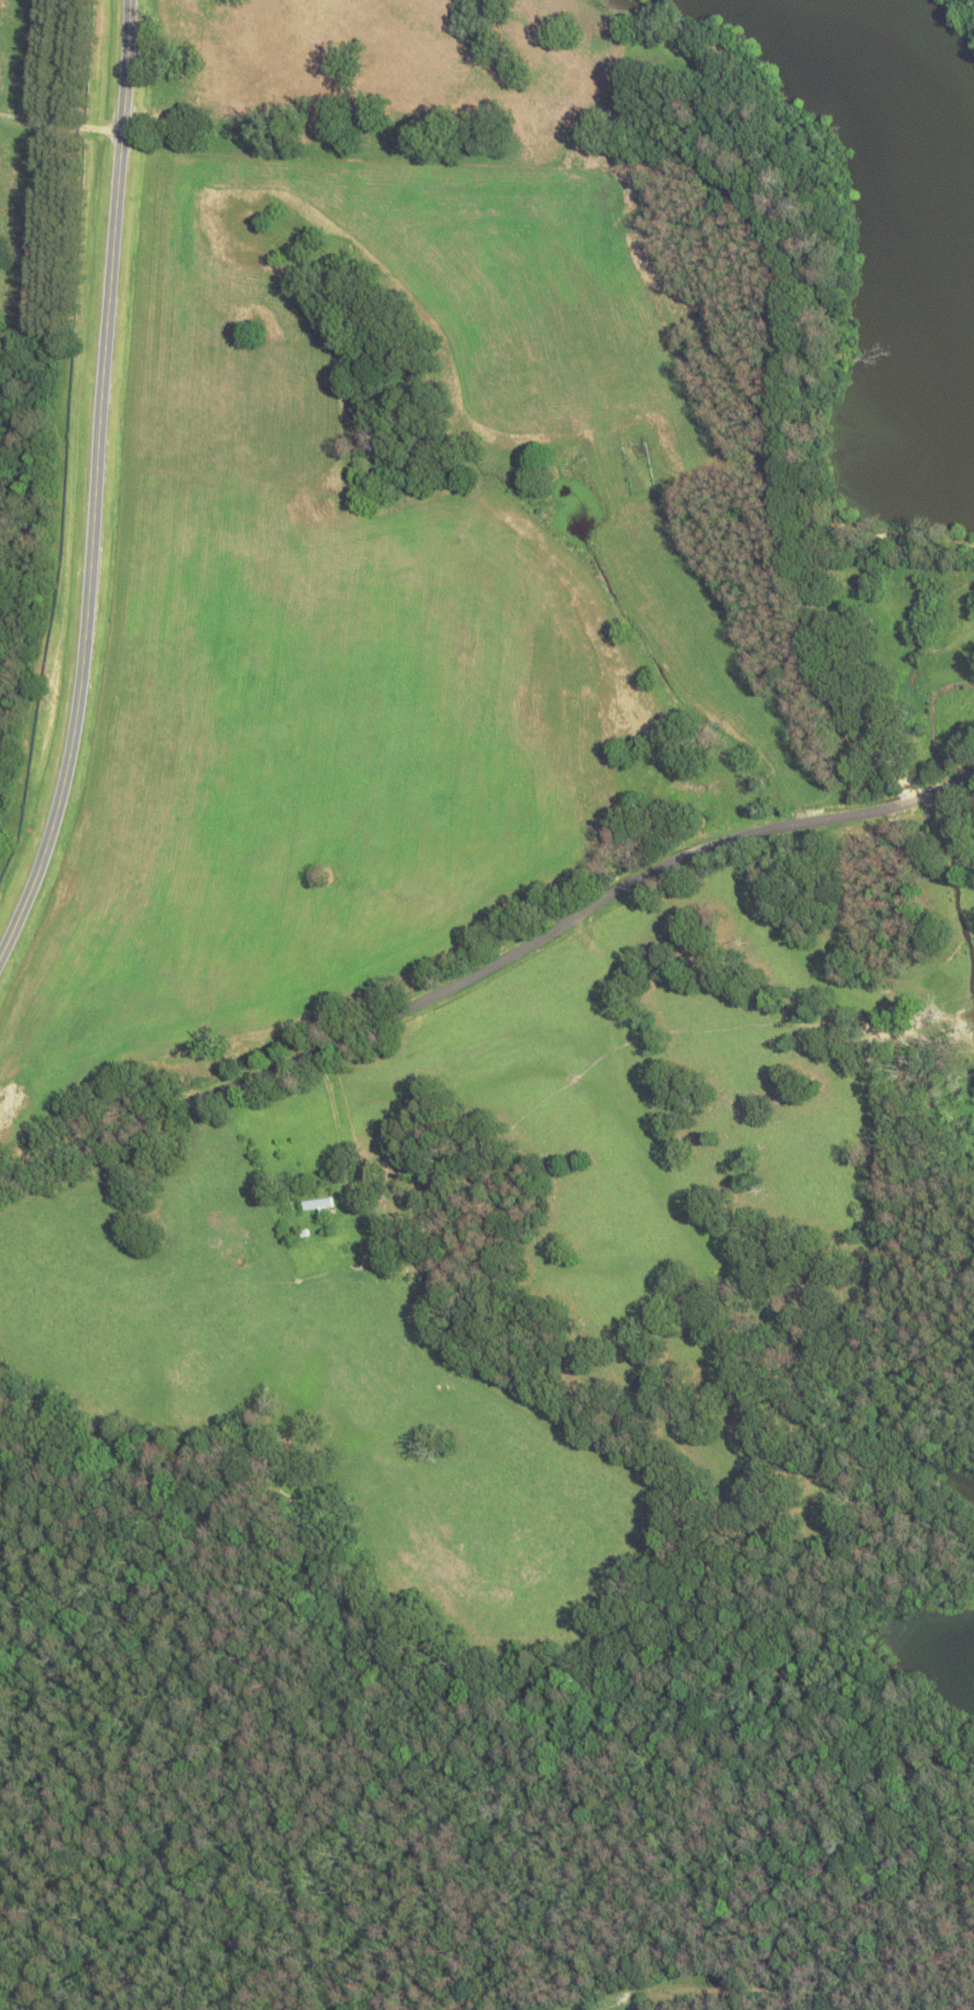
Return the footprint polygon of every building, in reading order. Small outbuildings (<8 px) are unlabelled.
[(303,1203),(304,1211),(333,1209),(332,1200),(303,1203)]
